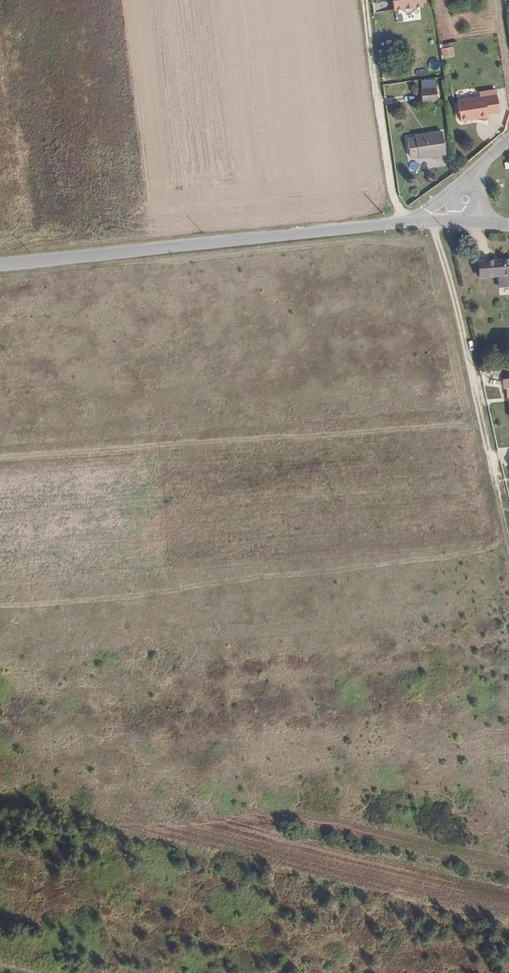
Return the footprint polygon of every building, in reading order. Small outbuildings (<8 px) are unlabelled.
[(402,2),(405,25),(407,24),(406,21),(415,20),(413,1),(402,2)] [(404,27),(405,25),(402,2),(385,4),(388,24),(396,22),(396,25),(399,27),(404,27)] [(442,56),(455,56),(454,47),(442,47),(442,56)] [(439,87),(424,89),(425,102),(440,101),(439,87)] [(487,99),(460,103),(464,124),(472,123),(472,121),(491,118),(491,116),(503,114),(499,91),(486,94),(487,99)] [(420,140),(412,141),(415,159),(423,157),(423,158),(448,155),(445,134),(419,138),(420,140)] [(483,263),(485,282),(499,281),(500,293),(508,293),(508,261),(483,263)]
